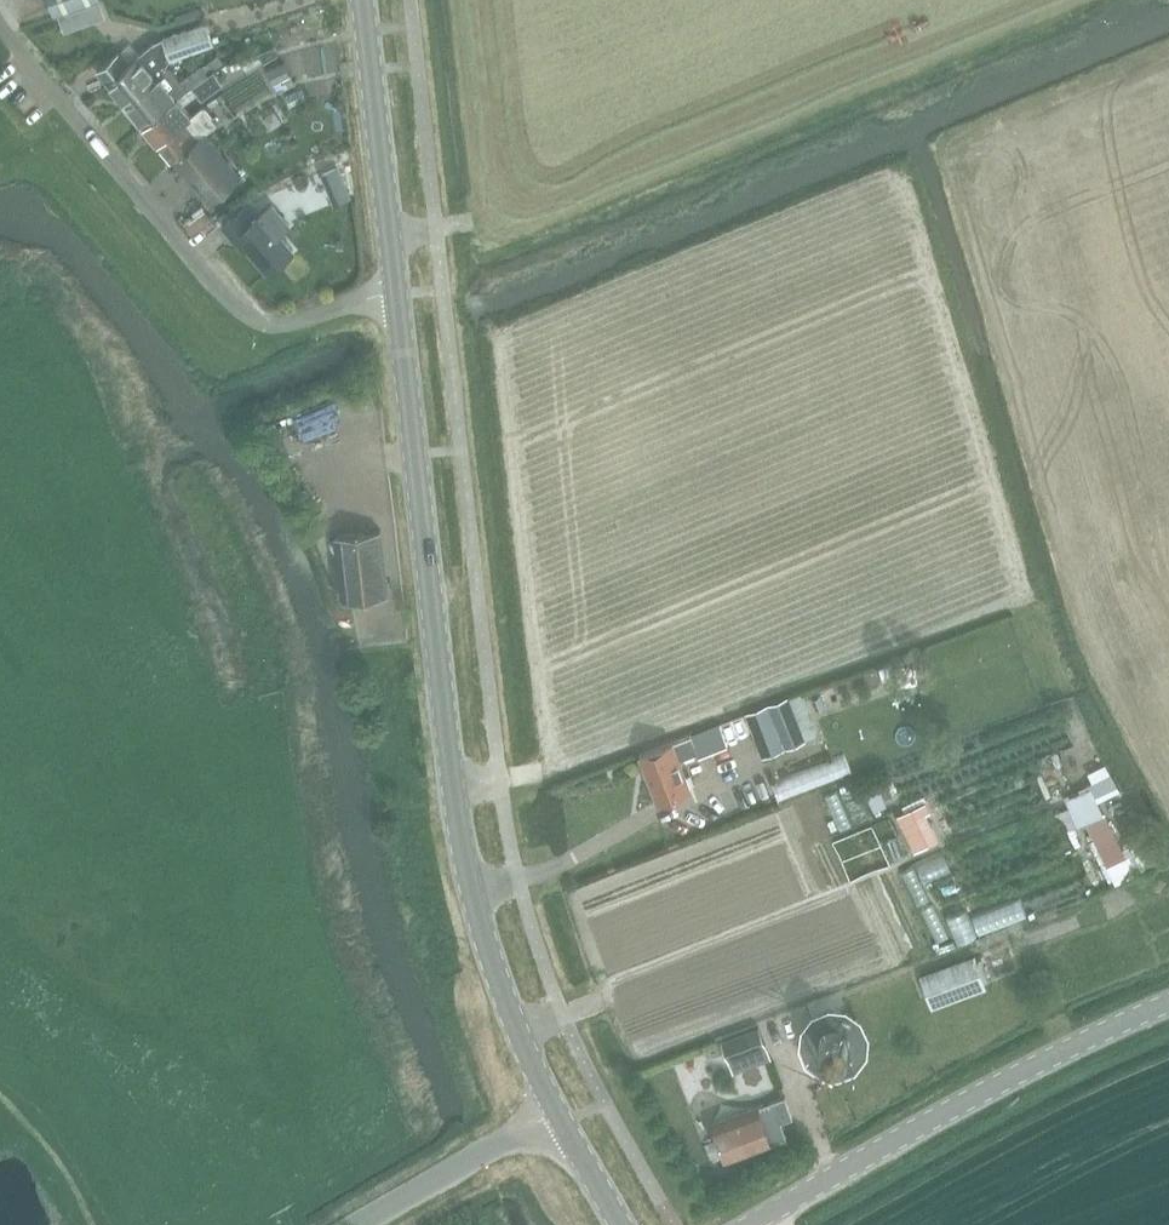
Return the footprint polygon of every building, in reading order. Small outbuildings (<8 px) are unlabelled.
[(54,12),(89,0),(49,0),(54,12)] [(99,72),(126,103),(168,68),(174,55),(211,41),(205,23),(150,43),(126,65),(118,56),(99,72)] [(308,47),(290,54),(299,76),(317,69),(308,47)] [(178,80),(168,68),(126,103),(130,108),(125,111),(139,128),(213,69),(224,61),(216,51),(178,80)] [(273,81),(290,72),(283,60),(267,68),(273,81)] [(155,136),(159,141),(190,113),(181,103),(195,92),(201,98),(222,81),(213,69),(139,128),(150,140),(155,136)] [(227,95),(210,105),(219,121),(237,111),(227,95)] [(203,105),(191,115),(190,113),(159,141),(210,201),(241,175),(206,133),(217,123),(203,105)] [(266,271),(290,251),(276,234),(287,224),(270,205),(254,219),(243,207),(222,225),(235,240),(237,238),(266,271)] [(335,535),(342,598),(388,593),(381,530),(335,535)] [(801,692),(789,696),(746,713),(762,755),(818,734),(801,692)] [(690,788),(679,759),(698,752),(699,755),(728,744),(720,723),(640,754),(658,800),(690,788)] [(874,767),(869,745),(832,754),(829,740),(793,749),(801,784),(874,767)] [(1119,770),(1095,779),(1131,871),(1157,861),(1128,787),(1143,782),(1131,751),(1114,757),(1119,770)] [(850,782),(870,821),(891,811),(871,772),(850,782)] [(1082,789),(1093,815),(1101,811),(1091,786),(1082,789)] [(934,835),(964,826),(952,789),(923,798),(934,835)] [(943,849),(949,864),(975,853),(969,838),(943,849)] [(993,904),(963,904),(963,927),(993,927),(993,904)] [(920,975),(931,1007),(986,987),(974,955),(920,975)] [(810,1038),(812,1047),(818,1055),(827,1059),(837,1059),(846,1056),(853,1049),(856,1040),(855,1030),(851,1022),(843,1016),(834,1014),(825,1015),(817,1020),(811,1028),(810,1038)] [(765,1044),(758,1026),(722,1040),(729,1058),(765,1044)] [(785,1096),(773,1100),(713,1123),(726,1159),(772,1142),(767,1129),(782,1124),(780,1119),(792,1114),(785,1096)]
